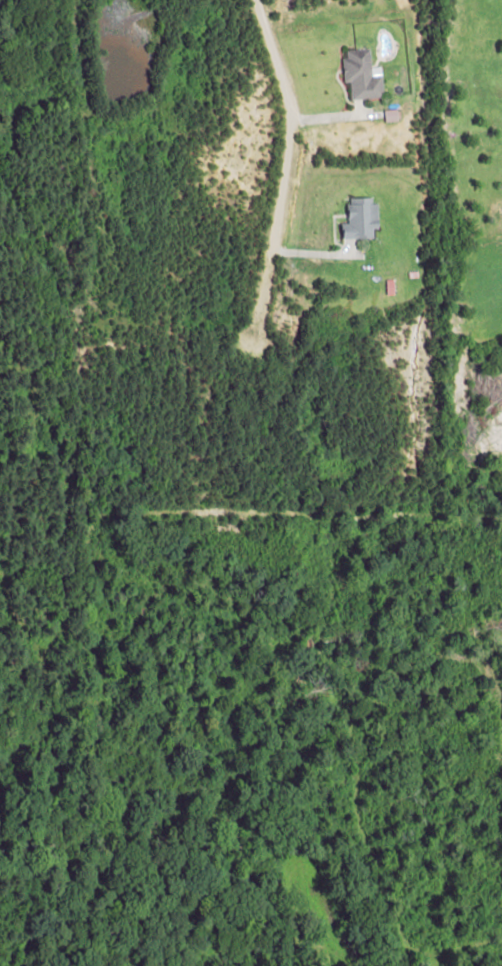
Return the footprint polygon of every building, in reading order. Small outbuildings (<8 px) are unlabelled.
[(383,66),(373,67),(372,49),(348,50),(348,57),(344,58),(345,82),(351,81),(352,99),(385,97),(383,66)] [(378,197),(350,197),(350,224),(343,224),(344,238),(375,238),(374,228),(379,228),(378,197)]
